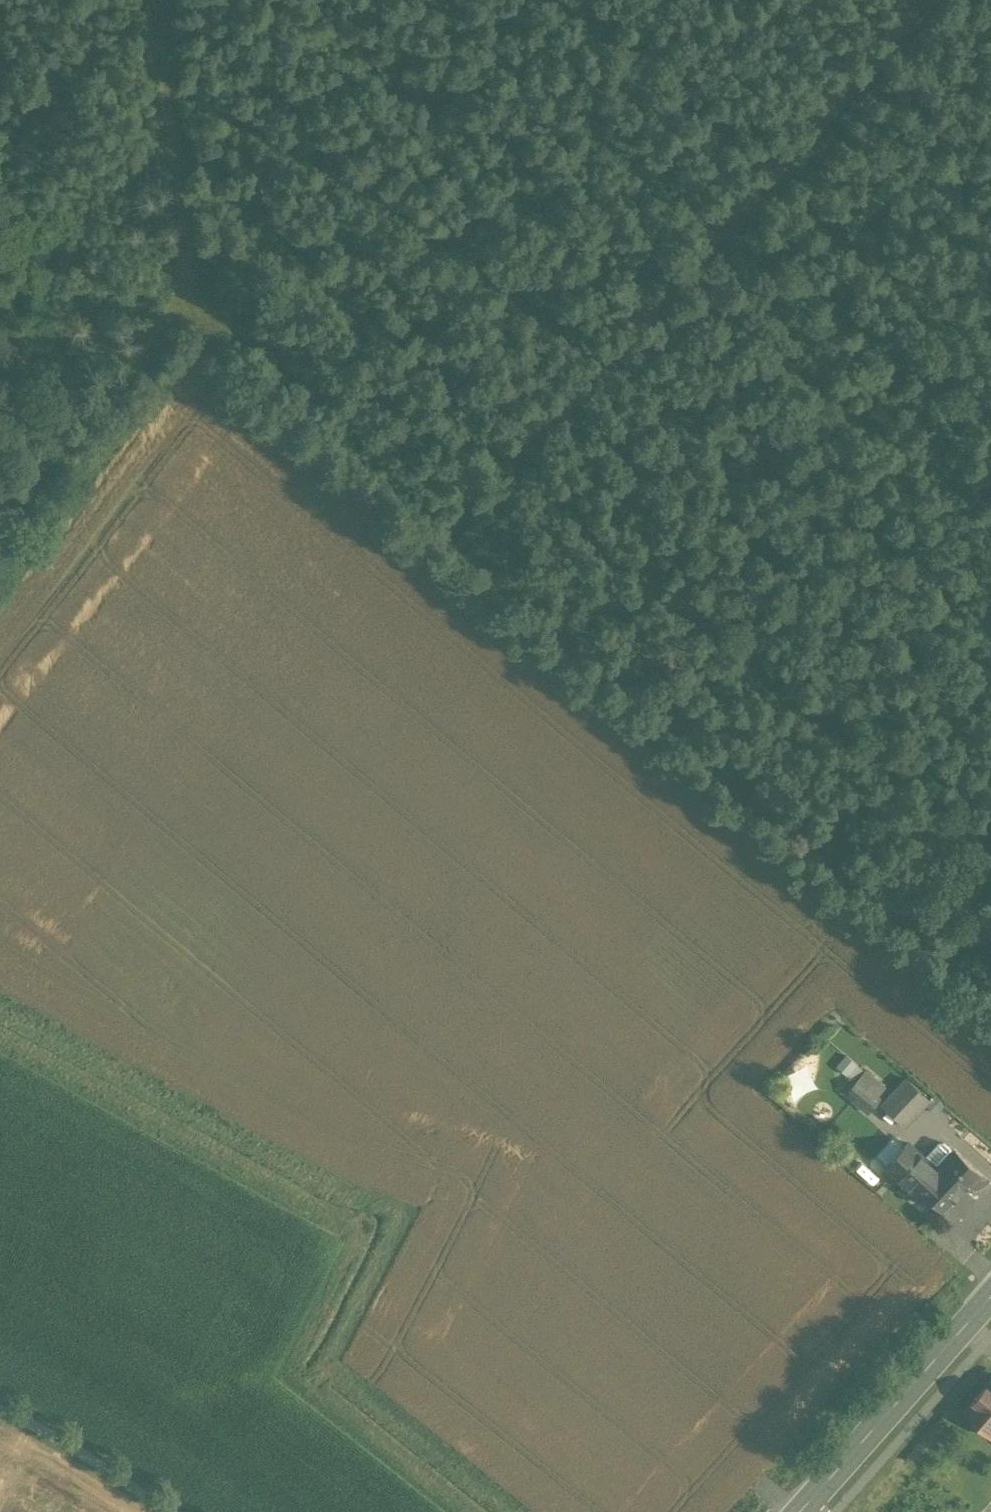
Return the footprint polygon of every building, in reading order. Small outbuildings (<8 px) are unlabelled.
[(864,1070),(846,1092),(868,1111),(879,1098),(876,1096),(884,1087),(864,1070)] [(905,1077),(880,1103),(904,1125),(928,1099),(905,1077)] [(969,1200),(969,1194),(964,1190),(978,1175),(952,1150),(935,1168),(907,1142),(884,1166),(913,1193),(918,1188),(952,1219),(969,1200)] [(961,1411),(990,1437),(990,1377),(961,1411)]
